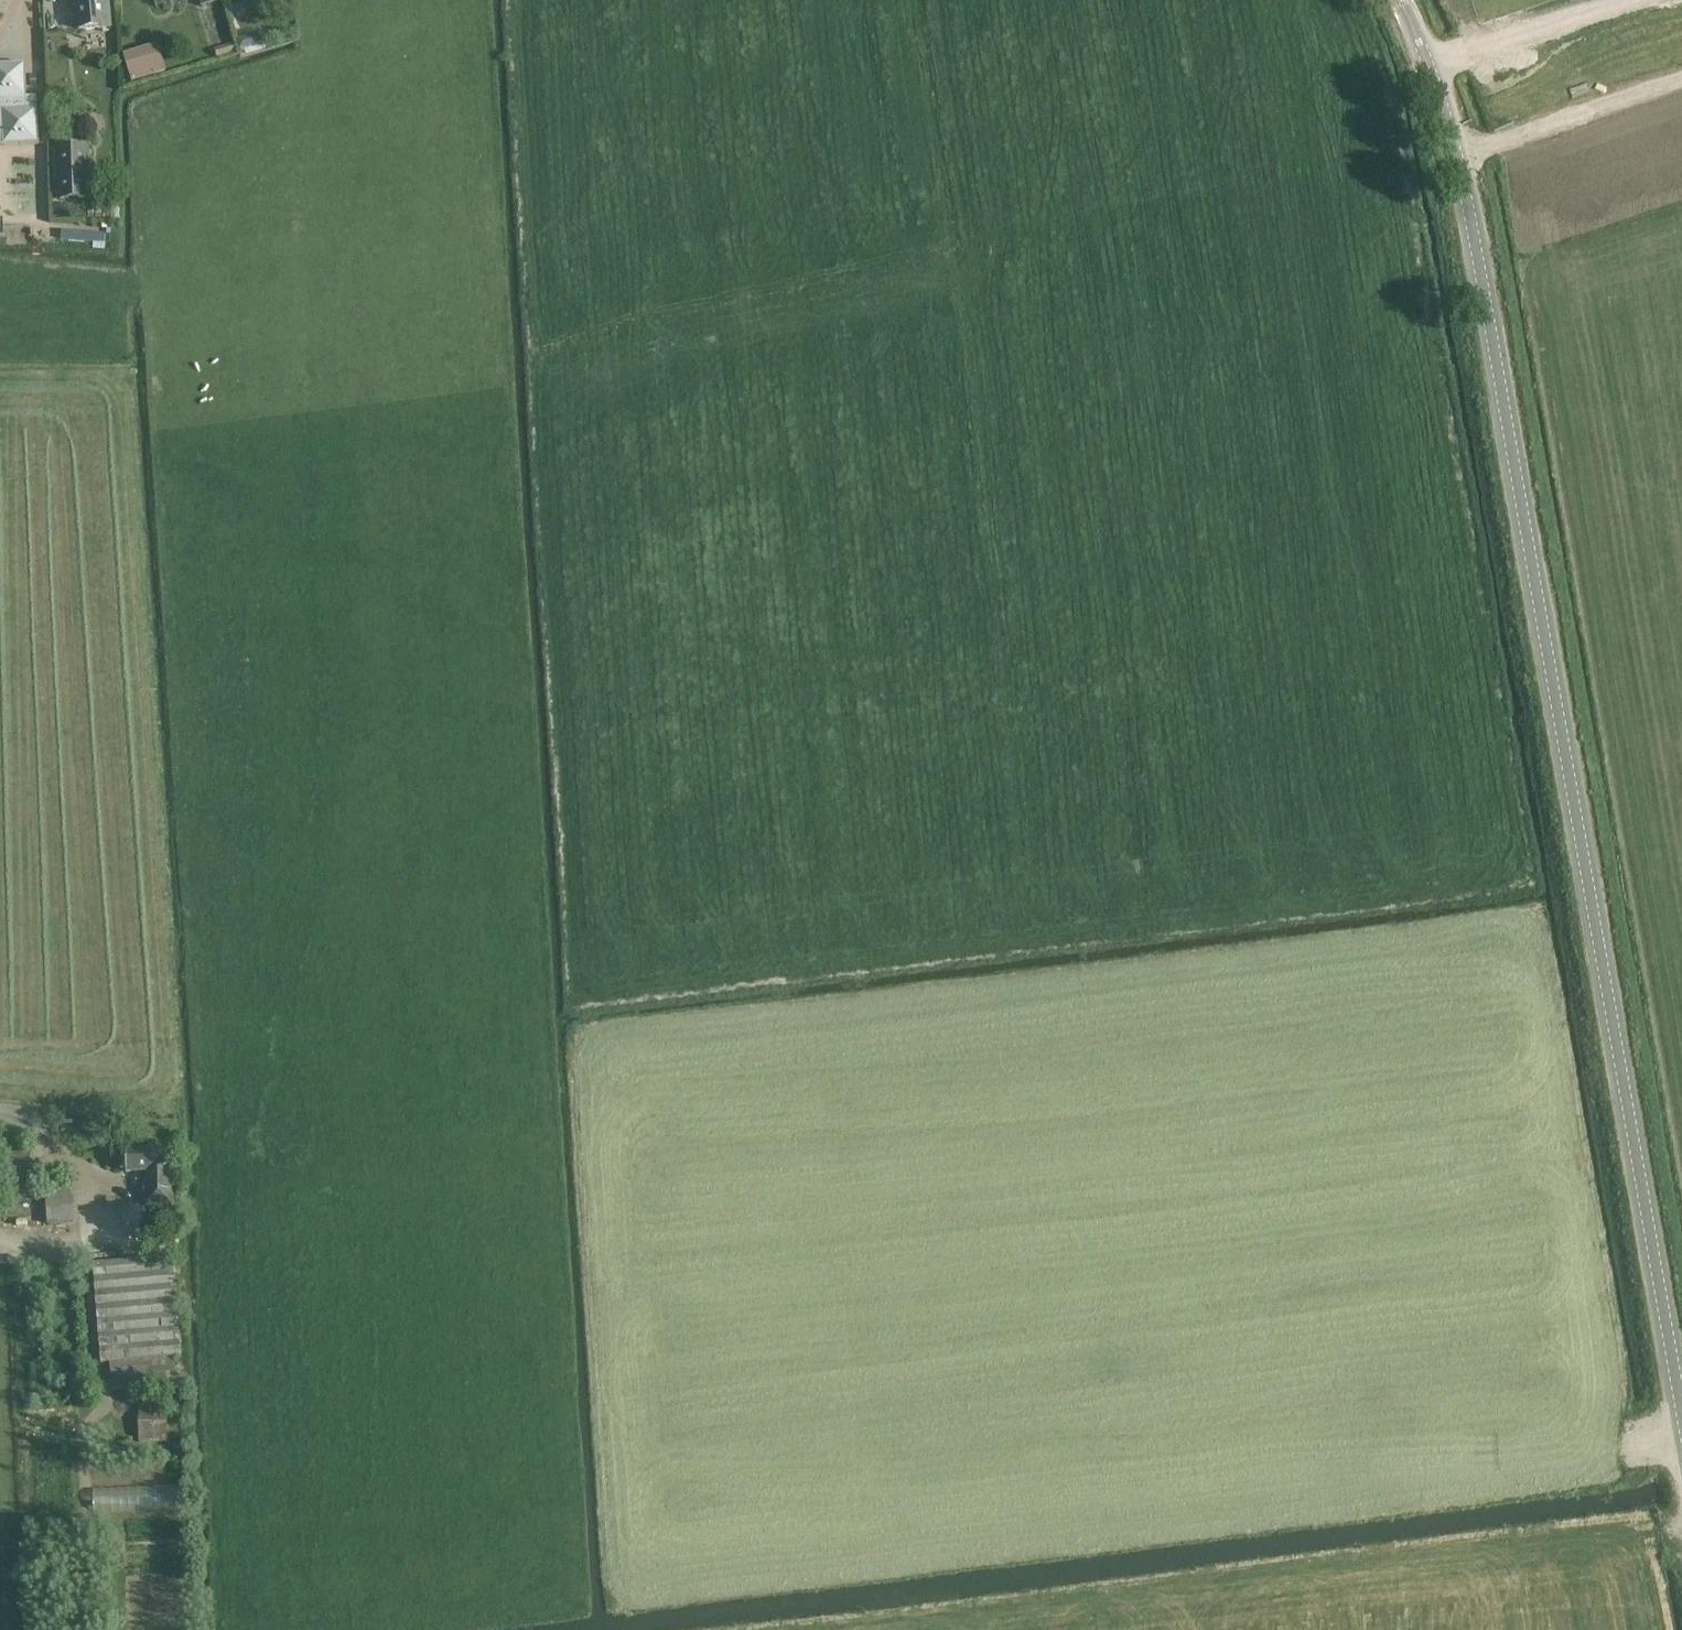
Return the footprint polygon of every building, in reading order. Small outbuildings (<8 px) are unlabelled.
[(107,17),(105,0),(77,0),(79,29),(108,27),(107,17)] [(261,43),(259,33),(237,40),(240,50),(261,43)] [(158,43),(123,54),(132,83),(167,72),(158,43)] [(237,53),(234,44),(215,50),(218,59),(237,53)] [(39,144),(37,97),(27,98),(25,64),(0,65),(0,146),(39,144)] [(91,200),(90,146),(54,147),(57,201),(63,201),(91,200)] [(66,238),(107,243),(109,229),(68,224),(66,238)] [(172,1207),(172,1197),(171,1151),(126,1152),(126,1172),(145,1172),(146,1207),(172,1207)] [(2,1193),(30,1192),(39,1192),(39,1171),(29,1171),(29,1153),(3,1154),(3,1171),(1,1171),(2,1193)] [(79,1182),(47,1183),(48,1223),(81,1221),(79,1182)] [(103,1362),(110,1362),(112,1391),(176,1386),(175,1381),(182,1379),(181,1367),(176,1367),(175,1357),(183,1356),(176,1257),(95,1263),(103,1362)] [(168,1444),(167,1404),(139,1405),(140,1444),(168,1444)] [(99,1508),(138,1509),(138,1488),(122,1487),(122,1488),(99,1488),(99,1508)]
